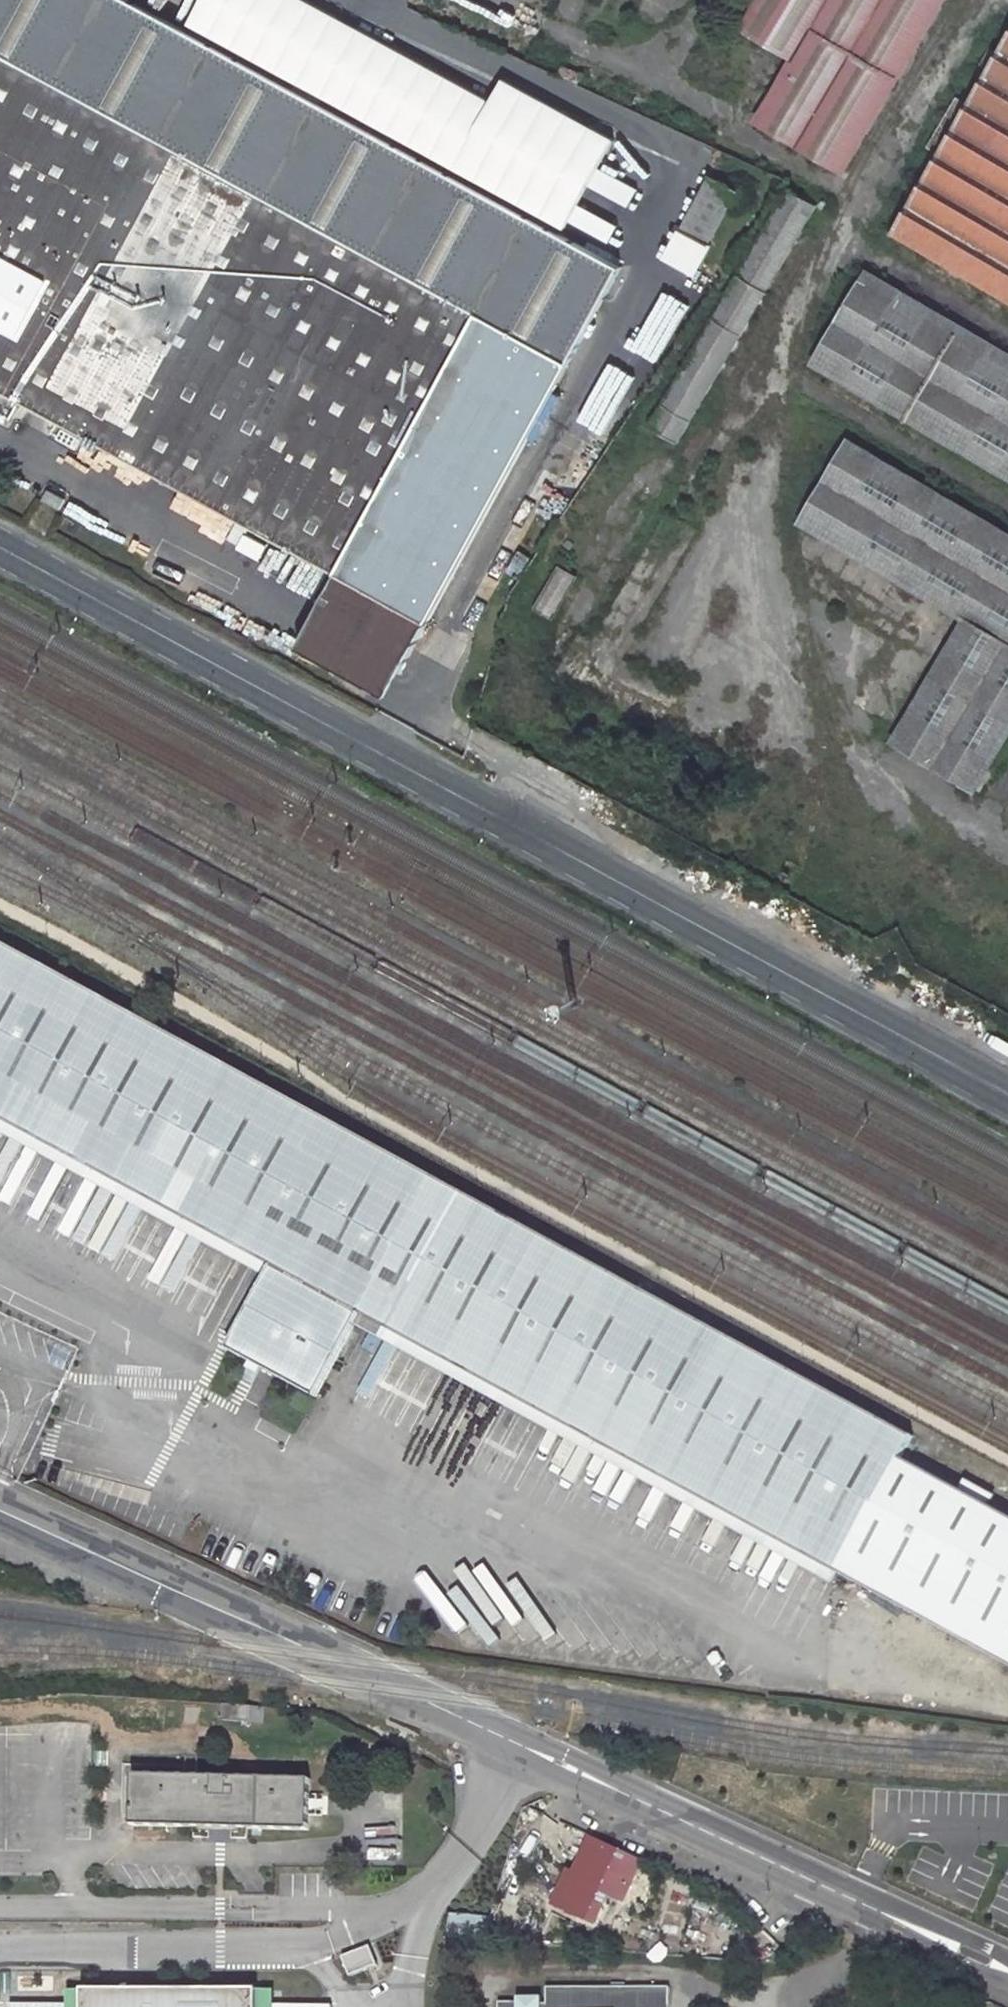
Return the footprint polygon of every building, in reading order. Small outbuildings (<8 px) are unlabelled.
[(336,575),(426,624),(621,267),(131,0),(0,0),(0,391),(336,575)] [(744,28),(797,59),(761,122),(840,168),(939,0),(760,0),(744,28)] [(894,234),(1007,301),(1007,41),(894,234)] [(516,98),(491,142),(558,179),(582,134),(516,98)] [(584,193),(628,218),(653,173),(609,149),(584,193)] [(739,191),(710,175),(679,229),(709,246),(739,191)] [(817,207),(790,191),(651,429),(677,444),(817,207)] [(690,277),(705,247),(670,230),(655,260),(690,277)] [(864,285),(817,365),(1007,478),(1007,370),(864,285)] [(850,443),(802,525),(965,622),(893,744),(972,790),(1007,730),(1007,537),(850,443)] [(296,647),(387,696),(426,624),(336,575),(296,647)] [(29,950),(25,959),(0,946),(0,1113),(277,1265),(231,1348),(319,1397),(365,1315),(1007,1668),(1007,1518),(907,1462),(919,1442),(29,950)] [(229,1706),(229,1720),(258,1722),(258,1708),(229,1706)] [(623,1750),(620,1756),(628,1760),(631,1754),(623,1750)] [(137,1756),(135,1823),(312,1829),(313,1762),(137,1756)] [(572,1872),(556,1904),(582,1916),(596,1885),(611,1892),(624,1898),(640,1861),(592,1840),(577,1874),(572,1872)] [(582,1916),(597,1923),(611,1892),(596,1885),(582,1916)] [(449,1937),(491,1937),(491,1916),(450,1913),(449,1937)] [(499,2000),(500,2006),(658,2006),(658,2003),(670,2002),(670,1984),(547,1985),(547,2001),(542,2001),(542,1995),(519,1995),(519,1999),(499,2000)] [(67,1985),(67,2006),(273,2006),(273,1993),(67,1985)]
